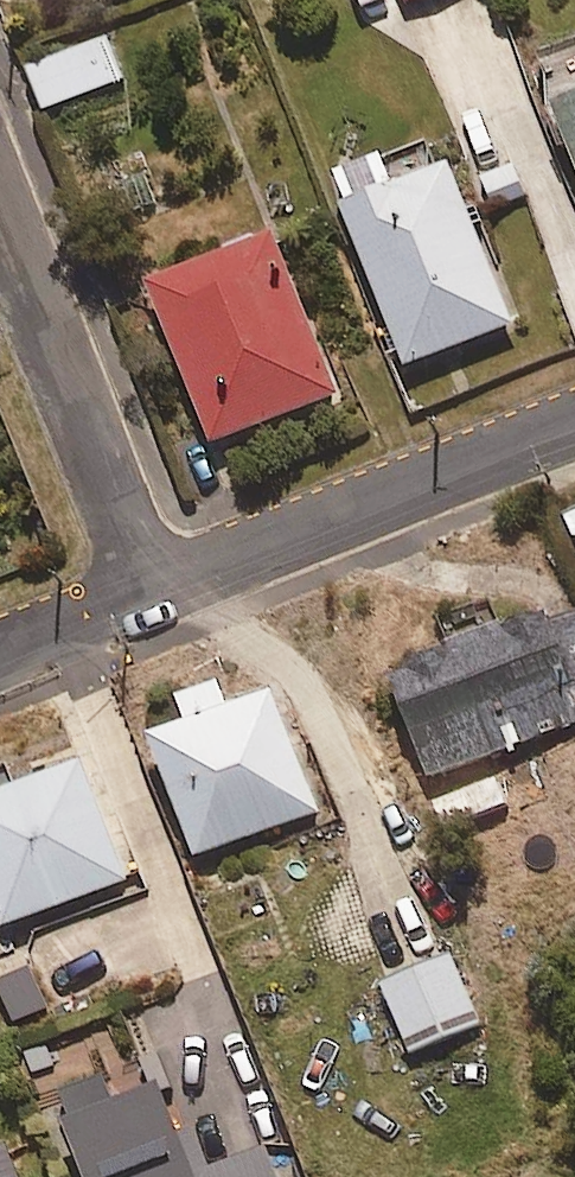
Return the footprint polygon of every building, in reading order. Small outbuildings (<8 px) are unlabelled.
[(46,109),(122,80),(105,36),(29,65),(46,109)] [(549,102),(574,170),(574,92),(549,102)] [(447,163),(390,185),(379,157),(329,177),(404,366),(511,323),(447,163)] [(209,444),(335,394),(272,231),(145,281),(209,444)] [(574,722),(574,619),(546,629),(539,610),(385,666),(426,777),(574,722)] [(216,684),(176,699),(184,720),(150,733),(196,856),(318,810),(272,687),(223,705),(216,684)] [(124,880),(80,761),(0,791),(0,922),(1,926),(124,880)] [(46,1008),(25,951),(0,961),(0,999),(9,1022),(46,1008)] [(408,1053),(479,1024),(451,956),(380,986),(408,1053)] [(191,1174),(160,1091),(64,1127),(82,1176),(278,1176),(266,1146),(191,1174)] [(8,1137),(0,1140),(0,1176),(23,1176),(8,1137)]
